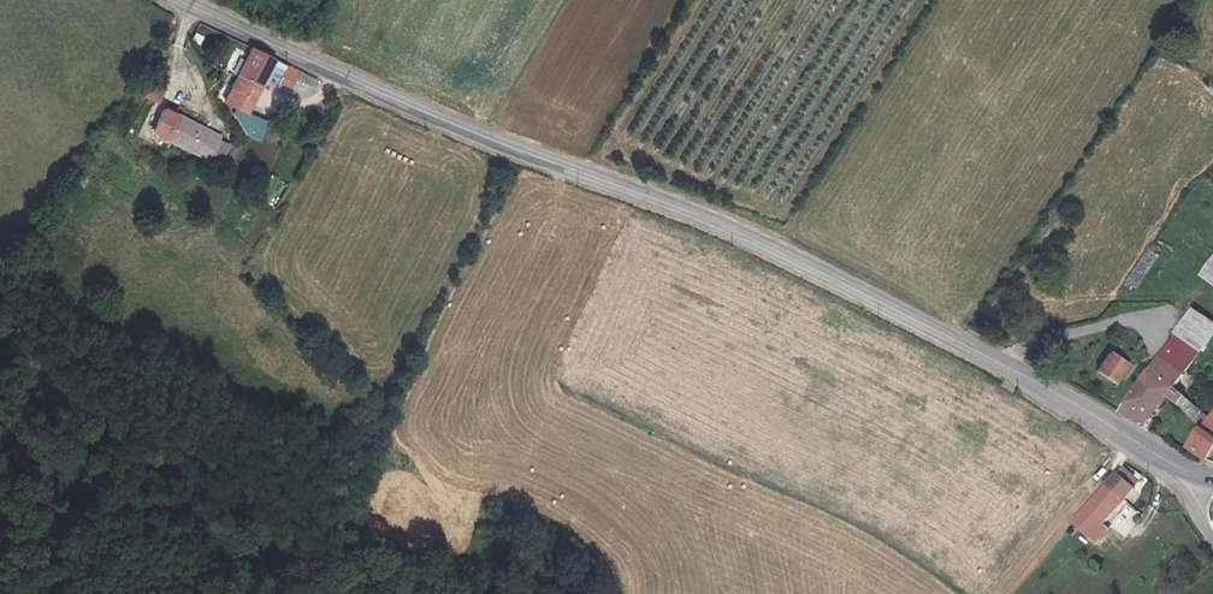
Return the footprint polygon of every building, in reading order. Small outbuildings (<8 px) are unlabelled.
[(195,33),(191,41),(200,46),(204,37),(195,33)] [(229,83),(252,96),(273,55),(249,44),(229,83)] [(312,83),(316,74),(301,67),(286,61),(282,70),(295,77),(296,75),(312,83)] [(141,96),(159,105),(165,92),(147,83),(141,96)] [(245,111),(252,96),(229,83),(221,98),(245,111)] [(190,154),(204,129),(174,113),(160,137),(190,154)] [(200,159),(214,135),(204,129),(190,154),(200,159)] [(1147,253),(1128,284),(1139,291),(1158,260),(1147,253)] [(1203,272),(1212,280),(1212,259),(1203,272)] [(1178,332),(1161,354),(1184,370),(1200,347),(1178,332)] [(1129,364),(1108,350),(1093,371),(1114,385),(1129,364)] [(1172,391),(1203,424),(1211,413),(1188,390),(1178,381),(1184,370),(1161,354),(1125,408),(1150,423),(1172,391)] [(1211,413),(1203,424),(1201,427),(1212,434),(1212,411),(1211,413)] [(1201,427),(1189,442),(1208,455),(1212,448),(1212,434),(1201,427)] [(1112,477),(1104,487),(1120,501),(1143,481),(1122,466),(1110,476),(1112,477)] [(1120,501),(1104,487),(1070,526),(1093,544),(1103,532),(1098,526),(1120,501)] [(1117,527),(1139,546),(1146,537),(1142,533),(1150,523),(1133,508),(1117,527)]
